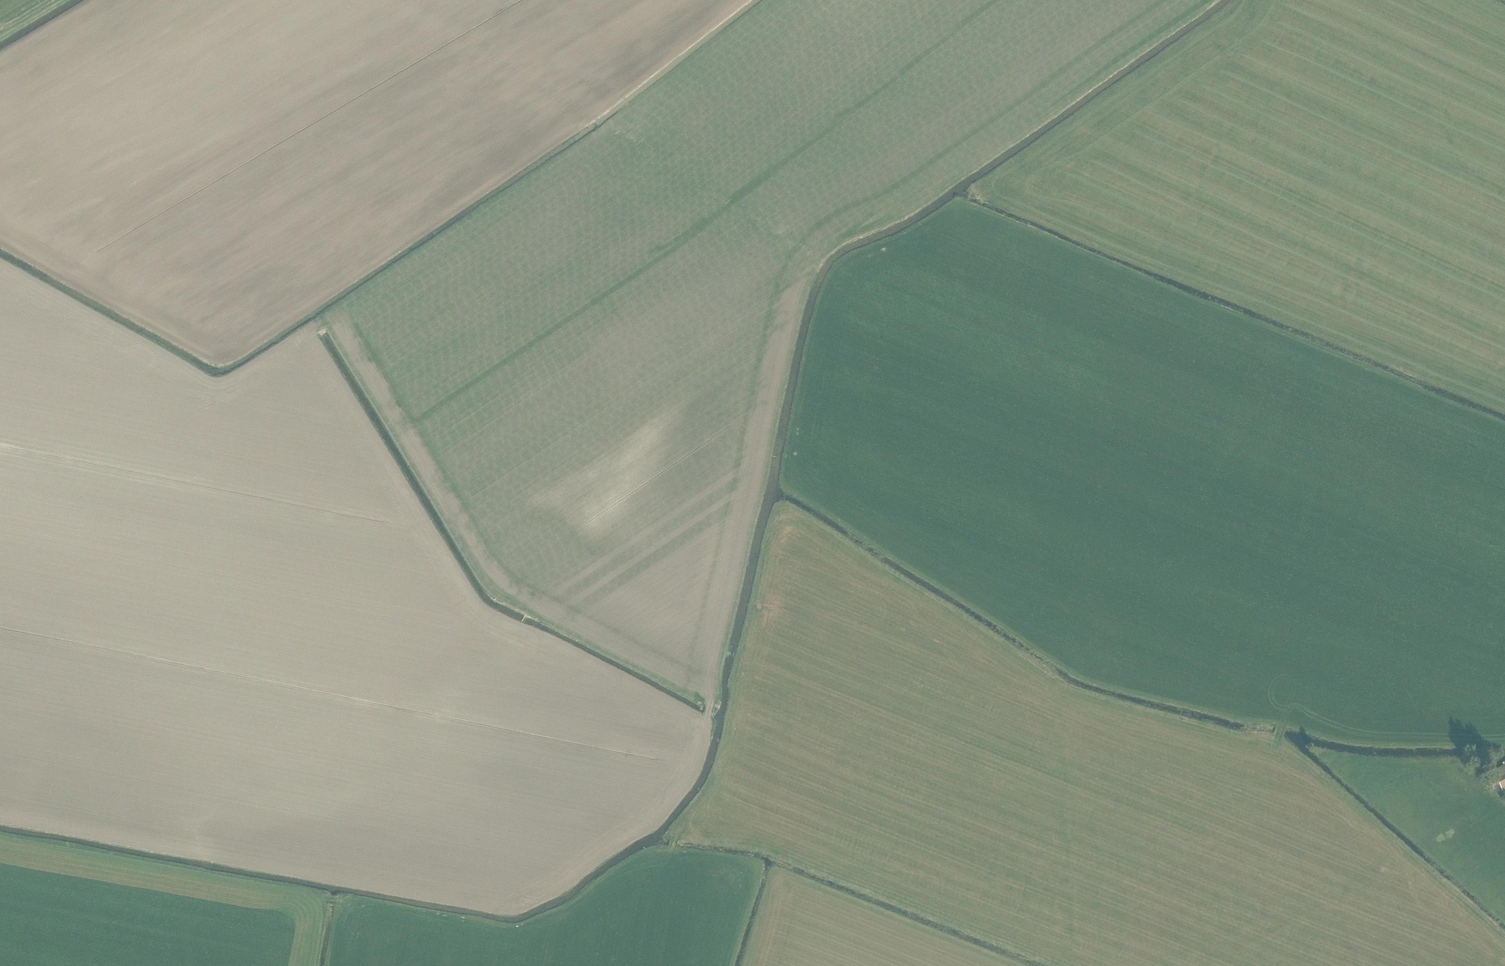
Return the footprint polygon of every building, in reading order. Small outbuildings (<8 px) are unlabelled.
[(1495,771),(1494,769),(1486,772),(1490,780),(1495,778),(1502,791),(1504,790),(1504,766),(1495,771)]
